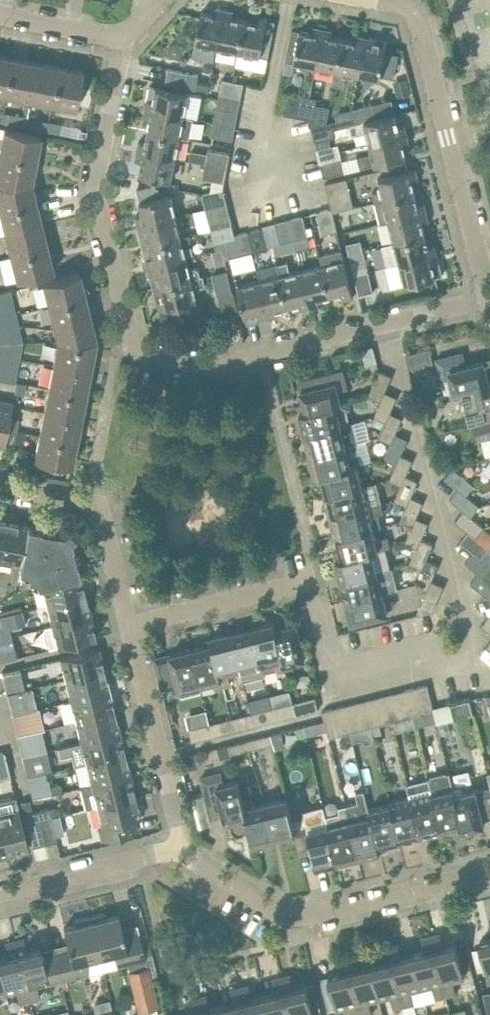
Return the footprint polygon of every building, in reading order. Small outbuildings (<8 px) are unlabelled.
[(214,61),(217,47),(224,9),(215,7),(214,14),(201,12),(193,56),(214,61)] [(217,47),(238,51),(244,20),(232,17),(234,10),(224,9),(217,47)] [(256,22),(244,20),(238,51),(268,57),(275,21),(267,19),(268,17),(258,15),(256,22)] [(286,61),(316,66),(323,28),(314,26),(313,33),(292,29),(286,61)] [(323,28),(316,66),(337,71),(343,39),(331,37),(332,29),(323,28)] [(347,72),(358,75),(366,36),(356,34),(355,41),(343,39),(337,71),(334,84),(344,86),(347,72)] [(387,40),(366,36),(358,75),(380,79),(382,68),(395,71),(398,54),(385,51),(387,40)] [(169,46),(168,52),(171,57),(177,59),(182,55),(184,50),(180,44),(174,43),(169,46)] [(0,55),(0,93),(5,94),(12,57),(0,55)] [(12,57),(5,94),(28,99),(36,62),(12,57)] [(28,99),(52,103),(59,66),(36,62),(28,99)] [(59,66),(52,103),(76,108),(83,71),(59,66)] [(196,89),(198,79),(199,75),(168,69),(165,83),(196,89)] [(198,79),(196,89),(209,91),(211,81),(198,79)] [(219,93),(241,97),(243,83),(222,79),(219,93)] [(147,98),(145,108),(184,116),(188,93),(156,87),(154,100),(147,98)] [(284,114),(298,117),(302,95),(288,92),(284,114)] [(241,97),(219,93),(216,107),(238,111),(241,97)] [(302,95),(298,117),(312,120),(316,98),(302,95)] [(365,121),(376,118),(373,104),(351,109),(353,117),(355,124),(365,122),(365,121)] [(216,107),(213,122),(235,126),(238,111),(216,107)] [(150,118),(148,131),(180,137),(184,116),(145,108),(143,117),(150,118)] [(367,132),(370,143),(408,134),(405,124),(398,126),(395,113),(376,118),(365,121),(365,122),(355,124),(349,126),(352,136),(367,132)] [(24,126),(26,118),(12,115),(11,123),(24,126)] [(353,117),(332,122),(334,129),(349,126),(355,124),(353,117)] [(24,126),(47,130),(48,122),(26,118),(24,126)] [(49,122),(48,122),(47,130),(71,135),(73,126),(49,122)] [(232,140),(235,126),(213,122),(211,136),(232,140)] [(332,122),(327,123),(311,127),(315,141),(335,136),(334,129),(332,122)] [(36,159),(41,135),(0,127),(0,152),(36,159)] [(180,137),(148,131),(146,142),(139,141),(137,150),(176,158),(180,137)] [(410,142),(408,134),(370,143),(373,154),(357,158),(359,168),(406,157),(403,144),(410,142)] [(320,164),(341,158),(337,145),(316,150),(320,164)] [(172,179),(176,158),(137,150),(135,159),(142,161),(140,173),(172,179)] [(208,150),(207,154),(205,164),(227,168),(229,154),(208,150)] [(205,164),(207,154),(191,151),(189,160),(205,164)] [(32,183),(36,159),(0,152),(0,181),(32,183)] [(344,172),(341,158),(320,164),(323,177),(344,172)] [(376,203),(415,193),(412,180),(419,178),(416,169),(412,170),(410,162),(394,166),(397,174),(378,178),(381,190),(374,191),(376,203)] [(227,168),(205,164),(202,178),(224,182),(227,168)] [(325,184),(328,198),(349,193),(346,179),(325,184)] [(32,183),(0,181),(0,212),(1,214),(37,205),(32,183)] [(142,214),(135,216),(138,225),(176,215),(170,194),(161,196),(158,188),(149,185),(137,188),(140,201),(139,202),(142,214)] [(205,208),(227,203),(223,189),(202,194),(205,208)] [(353,207),(349,193),(328,198),(331,209),(332,213),(353,207)] [(389,221),(427,212),(425,202),(418,204),(415,193),(376,203),(381,223),(389,221)] [(227,203),(205,208),(209,223),(230,218),(227,203)] [(1,214),(6,236),(42,227),(37,205),(1,214)] [(336,230),(332,213),(331,209),(318,212),(323,233),(336,230)] [(427,212),(389,221),(394,242),(425,234),(422,222),(429,220),(427,212)] [(181,237),(176,215),(138,225),(143,246),(181,237)] [(303,216),(289,219),(294,240),(308,237),(303,216)] [(280,244),(294,240),(289,219),(274,223),(280,244)] [(236,238),(235,235),(232,224),(211,229),(211,230),(202,232),(207,252),(213,251),(225,248),(227,247),(225,241),(236,238)] [(48,249),(42,227),(6,236),(12,258),(48,249)] [(263,228),(247,232),(253,253),(268,249),(263,228)] [(228,259),(253,253),(247,232),(235,235),(236,238),(225,241),(227,247),(225,248),(228,259)] [(181,237),(143,246),(148,267),(186,257),(184,246),(189,245),(191,237),(191,234),(181,237)] [(425,234),(394,242),(399,263),(438,254),(435,244),(428,246),(425,234)] [(347,243),(349,253),(363,249),(368,247),(365,239),(347,243)] [(228,259),(225,248),(213,251),(216,266),(226,263),(225,260),(228,259)] [(53,271),(48,249),(12,258),(17,280),(53,271)] [(366,259),(363,249),(349,253),(351,263),(366,259)] [(320,255),(323,264),(331,295),(342,293),(344,300),(354,297),(342,250),(320,255)] [(443,275),(438,254),(399,263),(405,284),(443,275)] [(189,270),(186,257),(148,267),(153,288),(200,276),(199,271),(195,268),(189,270)] [(278,265),(281,275),(288,306),(300,303),(302,310),(311,308),(302,270),(290,273),(287,262),(278,265)] [(323,264),(302,270),(311,308),(320,305),(318,299),(331,295),(323,264)] [(374,292),(369,271),(354,275),(359,295),(374,292)] [(43,282),(49,304),(85,295),(79,273),(43,282)] [(288,306),(281,275),(259,280),(269,318),(278,316),(276,309),(288,306)] [(200,277),(200,276),(153,288),(159,310),(172,306),(174,315),(182,317),(193,314),(199,307),(194,289),(205,286),(202,276),(200,277)] [(229,279),(216,282),(218,292),(231,289),(229,279)] [(247,324),(269,318),(259,280),(238,285),(247,324)] [(15,312),(10,290),(0,292),(0,316),(15,312)] [(238,313),(234,293),(233,291),(218,294),(224,316),(238,313)] [(91,317),(85,295),(49,304),(54,326),(91,317)] [(170,311),(162,313),(166,325),(174,323),(170,311)] [(18,326),(15,312),(0,316),(0,330),(18,326)] [(54,326),(58,340),(96,340),(91,317),(54,326)] [(22,342),(18,326),(0,330),(0,342),(22,342)] [(58,340),(54,358),(91,365),(96,340),(58,340)] [(19,357),(22,342),(0,342),(0,354),(19,357)] [(366,366),(377,363),(373,346),(361,349),(366,366)] [(430,348),(405,354),(408,366),(432,360),(430,348)] [(454,391),(460,389),(479,384),(489,381),(484,360),(466,365),(463,352),(436,359),(441,380),(451,377),(454,391)] [(0,354),(0,380),(14,383),(18,363),(19,357),(0,354)] [(86,390),(91,365),(54,358),(49,383),(86,390)] [(298,404),(300,412),(349,400),(348,400),(341,402),(338,390),(347,387),(343,370),(298,381),(304,403),(298,404)] [(368,395),(380,400),(381,401),(385,391),(392,376),(379,370),(368,395)] [(489,381),(479,384),(460,389),(464,405),(472,410),(481,408),(484,422),(489,420),(489,381)] [(22,395),(25,384),(17,382),(15,393),(22,395)] [(82,415),(86,390),(49,383),(45,408),(82,415)] [(374,416),(386,422),(390,412),(397,397),(385,391),(381,401),(380,400),(374,416)] [(10,418),(13,402),(0,400),(0,445),(5,446),(6,441),(8,429),(10,418)] [(305,433),(347,423),(344,411),(351,409),(349,400),(300,412),(305,433)] [(77,441),(82,415),(45,408),(40,434),(77,441)] [(402,418),(390,412),(386,422),(379,437),(391,443),(395,433),(402,418)] [(10,418),(8,429),(17,431),(19,419),(10,418)] [(484,422),(473,425),(477,441),(489,438),(489,420),(484,422)] [(305,433),(310,454),(357,443),(352,422),(347,424),(347,423),(305,433)] [(8,429),(6,441),(24,444),(26,433),(17,431),(8,429)] [(407,439),(395,433),(391,443),(384,458),(396,464),(397,464),(401,454),(407,439)] [(72,466),(77,441),(40,434),(35,459),(72,466)] [(357,443),(310,454),(315,475),(357,465),(359,464),(354,443),(357,443)] [(389,479),(402,484),(406,475),(413,459),(401,454),(397,464),(396,464),(389,479)] [(323,482),(326,495),(362,486),(357,465),(315,475),(317,483),(323,482)] [(445,478),(458,489),(466,496),(474,485),(453,468),(445,478)] [(407,506),(411,496),(418,481),(406,475),(402,484),(395,500),(407,505),(407,506)] [(324,495),(330,516),(371,506),(366,485),(362,486),(326,495),(324,495)] [(479,506),(466,496),(458,489),(450,499),(463,510),(471,516),(479,506)] [(423,502),(411,496),(407,506),(407,505),(400,521),(412,526),(416,517),(423,502)] [(371,506),(330,516),(335,537),(337,537),(372,528),(376,527),(381,526),(378,513),(383,511),(381,503),(371,506)] [(455,520),(468,531),(476,537),(484,527),(471,516),(463,510),(455,520)] [(405,542),(417,547),(421,538),(428,523),(416,517),(412,526),(405,542)] [(27,524),(7,521),(0,559),(0,560),(19,564),(27,524)] [(27,524),(19,564),(18,569),(33,583),(41,581),(80,571),(77,562),(82,561),(77,543),(73,544),(72,539),(80,530),(72,522),(64,531),(58,530),(59,526),(42,522),(40,527),(27,524)] [(336,559),(384,547),(390,546),(388,536),(375,539),(372,528),(337,537),(340,550),(334,551),(336,559)] [(460,541),(473,551),(481,558),(489,548),(476,537),(468,531),(460,541)] [(410,563),(422,568),(423,569),(427,559),(433,543),(421,538),(417,547),(410,563)] [(336,559),(341,580),(377,571),(374,561),(387,558),(384,547),(336,559)] [(481,558),(473,551),(465,562),(478,573),(486,579),(489,573),(489,565),(481,558)] [(439,564),(427,559),(423,569),(422,568),(421,571),(431,575),(425,588),(428,589),(432,580),(439,564)] [(377,571),(341,580),(346,601),(382,592),(398,588),(393,567),(377,571)] [(46,604),(85,594),(80,571),(41,581),(46,604)] [(486,579),(478,573),(470,583),(484,594),(489,599),(489,582),(486,579)] [(428,589),(424,596),(416,615),(433,610),(444,585),(432,580),(428,589)] [(382,592),(346,601),(352,622),(387,613),(382,592)] [(52,625),(91,616),(85,594),(46,604),(52,625)] [(484,594),(476,604),(489,615),(489,616),(489,599),(484,594)] [(11,635),(9,629),(26,625),(22,611),(0,617),(0,623),(1,629),(0,629),(0,638),(11,635)] [(489,633),(489,616),(489,615),(481,625),(489,633)] [(91,616),(52,625),(45,627),(50,648),(96,637),(91,616)] [(274,621),(286,669),(294,667),(292,661),(305,658),(297,622),(283,626),(281,620),(274,621)] [(279,671),(286,669),(274,621),(254,627),(263,663),(261,664),(263,673),(278,669),(279,671)] [(254,627),(232,632),(241,669),(252,666),(255,679),(264,676),(263,673),(261,664),(263,663),(254,627)] [(211,637),(223,686),(232,684),(229,673),(233,672),(241,669),(232,632),(211,637)] [(0,638),(0,647),(13,644),(11,635),(0,638)] [(215,688),(223,686),(211,637),(203,639),(205,645),(191,649),(200,685),(213,682),(215,688)] [(65,678),(104,669),(99,648),(60,657),(65,678)] [(170,654),(155,658),(162,689),(178,685),(178,687),(179,690),(180,690),(182,696),(202,691),(200,685),(191,649),(170,654)] [(19,667),(2,672),(4,680),(21,676),(19,667)] [(109,690),(104,669),(65,678),(70,700),(109,690)] [(427,684),(416,687),(423,714),(414,716),(416,726),(437,721),(427,684)] [(24,689),(7,693),(10,705),(13,714),(30,710),(36,708),(31,687),(24,689)] [(411,717),(414,716),(423,714),(416,687),(404,690),(411,717)] [(70,700),(76,721),(114,711),(109,690),(70,700)] [(399,720),(411,717),(404,690),(392,693),(399,720)] [(392,693),(381,696),(388,723),(399,720),(392,693)] [(288,703),(291,716),(318,709),(315,696),(288,703)] [(388,723),(381,696),(370,698),(377,726),(388,723)] [(370,698),(357,702),(364,729),(373,727),(377,726),(370,698)] [(472,714),(469,701),(435,709),(438,722),(454,718),(454,719),(472,714)] [(353,732),(350,732),(352,740),(375,734),(373,727),(364,729),(357,702),(346,704),(353,732)] [(269,708),(273,721),(291,716),(288,703),(269,708)] [(346,704),(334,708),(341,735),(350,732),(353,732),(346,704)] [(30,710),(13,714),(15,723),(18,735),(40,729),(42,729),(37,708),(36,708),(30,710)] [(269,708),(252,712),(255,725),(273,721),(269,708)] [(352,740),(350,732),(341,735),(334,708),(322,710),(325,720),(327,730),(329,738),(330,737),(332,745),(352,740)] [(76,721),(81,742),(120,732),(114,711),(76,721)] [(237,730),(255,725),(252,712),(233,717),(237,730)] [(233,717),(216,721),(219,734),(237,730),(233,717)] [(325,720),(304,725),(306,735),(327,730),(325,720)] [(192,741),(219,734),(216,721),(188,728),(192,741)] [(40,729),(18,735),(21,747),(23,756),(40,752),(45,751),(40,729)] [(75,765),(86,763),(125,753),(120,732),(81,742),(59,747),(61,757),(72,754),(75,765)] [(250,739),(253,749),(273,743),(271,734),(250,739)] [(231,754),(253,749),(250,739),(229,744),(231,754)] [(219,747),(217,747),(218,754),(224,757),(230,756),(227,745),(219,747)] [(40,752),(23,756),(25,765),(42,760),(40,752)] [(86,763),(91,784),(130,775),(125,753),(86,763)] [(246,816),(242,802),(237,781),(225,784),(222,772),(201,777),(211,818),(224,815),(225,821),(246,816)] [(439,775),(428,778),(429,779),(432,790),(432,792),(441,829),(454,826),(455,832),(464,830),(454,787),(453,787),(449,772),(439,775)] [(130,775),(91,784),(79,787),(84,808),(97,805),(135,795),(130,775)] [(409,784),(411,795),(422,836),(442,831),(441,829),(432,792),(429,779),(409,784)] [(411,795),(409,784),(406,785),(409,796),(389,801),(390,803),(398,840),(399,842),(422,836),(411,795)] [(464,830),(485,825),(483,819),(489,817),(489,788),(476,791),(476,789),(463,792),(462,785),(454,787),(464,830)] [(33,799),(51,794),(49,786),(31,790),(33,799)] [(368,804),(364,790),(356,792),(358,802),(346,805),(359,856),(380,851),(369,808),(368,804)] [(135,795),(97,805),(102,827),(98,828),(101,840),(137,831),(134,819),(141,817),(135,795)] [(293,827),(292,821),(286,797),(266,802),(275,838),(287,835),(289,841),(296,839),(293,827)] [(29,799),(21,801),(24,813),(32,811),(29,799)] [(242,802),(246,816),(253,843),(275,838),(266,802),(253,805),(252,799),(242,802)] [(6,853),(28,848),(16,800),(0,804),(0,828),(6,853)] [(386,843),(398,840),(390,803),(369,808),(380,851),(387,849),(386,843)] [(340,814),(327,817),(338,861),(359,856),(346,805),(338,807),(340,814)] [(296,839),(300,854),(312,851),(314,856),(316,867),(338,861),(327,817),(326,817),(323,806),(303,811),(304,818),(292,821),(293,827),(296,839)] [(38,819),(51,816),(48,807),(32,811),(24,813),(32,847),(44,844),(38,819)] [(38,819),(44,844),(57,841),(51,816),(38,819)] [(127,964),(134,993),(153,988),(139,933),(138,933),(138,934),(124,938),(118,914),(106,917),(105,913),(90,917),(103,970),(127,964)] [(61,981),(103,970),(90,917),(75,921),(75,925),(64,928),(70,951),(54,955),(60,979),(61,981)] [(439,933),(431,935),(447,996),(456,993),(453,980),(464,977),(473,975),(466,945),(457,947),(456,943),(442,946),(439,933)] [(435,999),(447,996),(431,935),(423,937),(426,950),(413,953),(422,988),(431,986),(435,999)] [(23,938),(15,940),(30,1000),(40,997),(37,985),(60,979),(54,955),(42,958),(40,947),(26,951),(23,938)] [(480,941),(481,947),(472,950),(478,973),(487,971),(488,975),(489,975),(489,938),(480,941)] [(30,1000),(15,940),(7,942),(10,955),(0,957),(0,970),(6,993),(16,990),(19,1003),(30,1000)] [(422,988),(413,953),(400,957),(397,943),(389,945),(406,1014),(407,1014),(416,1013),(411,991),(422,988)] [(371,964),(380,999),(389,996),(393,1010),(396,1009),(397,1014),(406,1014),(389,945),(381,947),(384,960),(371,964)] [(371,964),(358,967),(355,954),(347,956),(361,1014),(370,1014),(372,1014),(369,1002),(380,999),(371,964)] [(347,956),(339,958),(342,971),(329,974),(337,1010),(348,1007),(350,1014),(361,1014),(347,956)] [(282,976),(292,1014),(322,1014),(314,984),(307,986),(307,984),(293,987),(289,974),(282,976)] [(282,976),(274,978),(277,991),(264,994),(269,1014),(292,1014),(282,976)] [(264,994),(251,998),(248,985),(240,987),(247,1014),(269,1014),(264,994)] [(222,1005),(224,1014),(247,1014),(240,987),(232,989),(235,1002),(222,1005)] [(222,1005),(209,1008),(206,995),(197,997),(202,1014),(224,1014),(222,1005)] [(197,997),(190,999),(193,1012),(181,1014),(202,1014),(197,997)]
